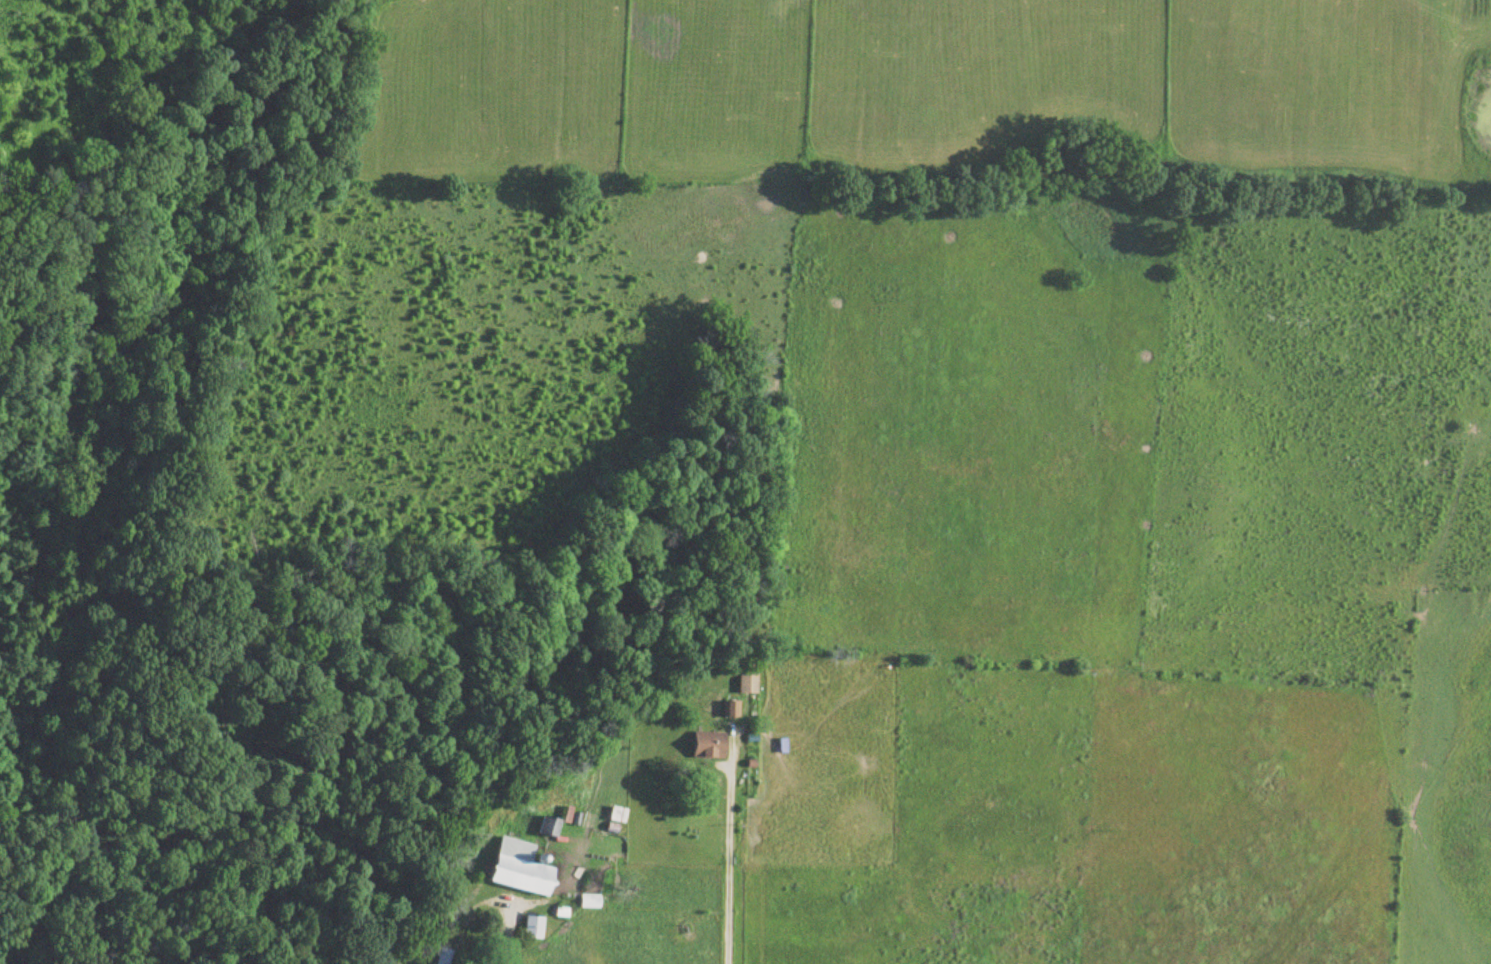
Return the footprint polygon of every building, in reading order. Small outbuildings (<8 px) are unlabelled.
[(738,666),(738,695),(757,695),(757,666),(738,666)] [(739,720),(739,704),(723,704),(723,720),(739,720)] [(726,735),(694,735),(694,760),(726,760),(726,735)] [(557,839),(561,822),(543,818),(540,835),(557,839)] [(537,846),(501,837),(490,884),(550,898),(556,870),(532,864),(537,846)] [(600,897),(582,897),(582,909),(600,909),(600,897)] [(544,940),(544,918),(526,918),(526,940),(544,940)] [(452,951),(437,949),(435,963),(450,963),(452,951)]
